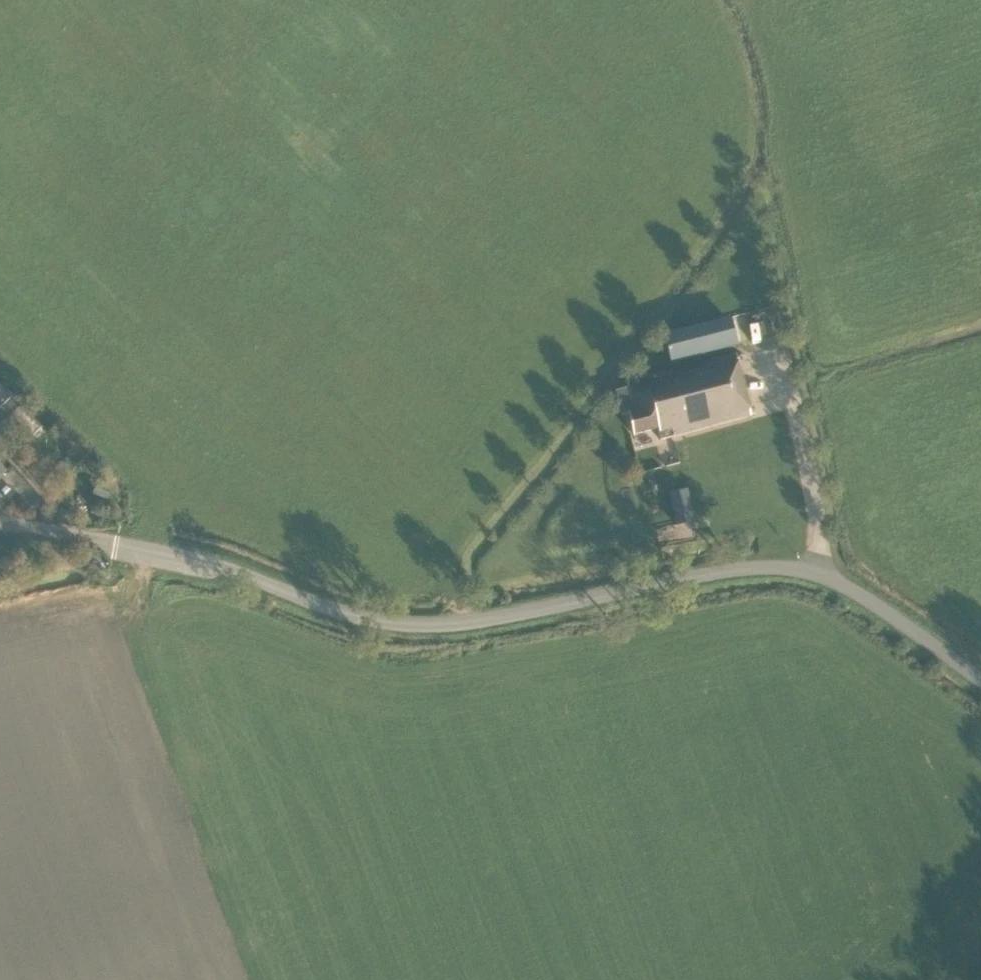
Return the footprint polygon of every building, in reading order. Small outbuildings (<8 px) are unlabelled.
[(670,363),(733,347),(726,319),(723,320),(694,327),(662,335),(670,363)] [(751,416),(736,355),(627,382),(634,412),(628,413),(634,435),(658,428),(660,440),(673,436),(673,435),(751,416)] [(11,397),(0,386),(0,409),(11,397)] [(676,527),(694,523),(688,490),(669,493),(676,527)]
